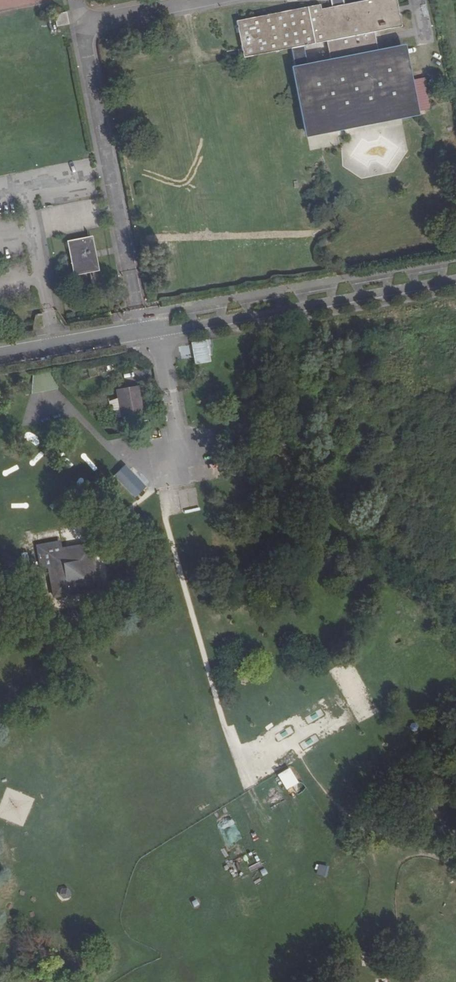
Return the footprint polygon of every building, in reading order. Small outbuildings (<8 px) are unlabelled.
[(332,7),(332,8),(322,10),(321,5),(237,22),(244,58),(293,50),(310,133),(429,110),(424,79),(409,81),(404,50),(379,55),(375,33),(402,27),(397,0),(367,0),(367,1),(345,5),(344,4),(332,7)] [(66,13),(55,15),(56,26),(68,24),(66,13)] [(92,238),(67,243),(73,276),(99,272),(92,238)] [(209,340),(192,341),(193,363),(210,363),(209,340)] [(138,387),(117,390),(122,418),(143,414),(138,387)] [(124,465),(114,474),(134,497),(144,487),(124,465)] [(41,569),(46,568),(63,565),(60,548),(59,543),(37,547),(41,569)] [(91,543),(60,548),(63,565),(46,568),(52,598),(99,590),(91,543)] [(289,767),(277,775),(287,790),(298,782),(289,767)] [(237,826),(220,834),(229,853),(246,845),(237,826)] [(317,864),(315,873),(323,875),(326,866),(317,864)]
